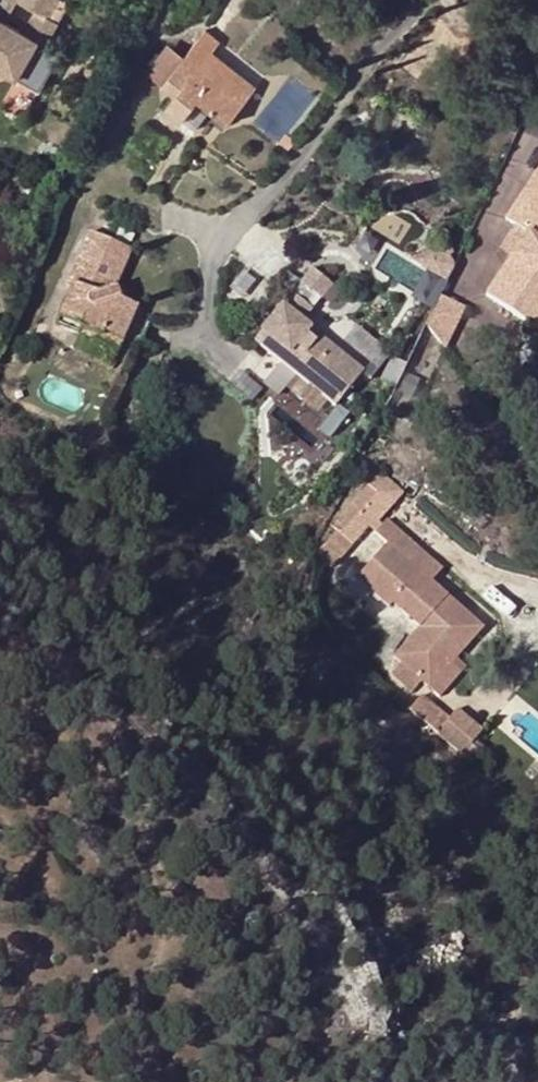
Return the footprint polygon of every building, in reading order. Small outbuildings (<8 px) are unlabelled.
[(38,92),(60,52),(46,44),(58,23),(49,17),(59,0),(0,0),(0,70),(38,92)] [(220,43),(204,30),(184,57),(162,86),(176,97),(168,109),(180,119),(198,100),(228,123),(256,87),(212,52),(220,43)] [(184,57),(166,42),(143,70),(162,86),(184,57)] [(487,202),(511,212),(537,153),(537,135),(522,127),(487,202)] [(512,224),(529,235),(488,298),(536,330),(537,326),(537,184),(512,224)] [(416,225),(416,227),(453,247),(461,232),(461,231),(456,222),(460,220),(455,208),(450,210),(449,210),(417,223),(416,225)] [(91,233),(84,246),(123,269),(130,253),(91,233)] [(123,269),(84,246),(68,287),(75,290),(60,329),(85,340),(87,332),(100,338),(102,331),(124,341),(138,305),(117,299),(113,287),(123,269)] [(483,277),(456,265),(444,291),(439,300),(460,325),(483,277)] [(331,292),(310,274),(300,286),(320,303),(331,292)] [(292,297),(260,337),(340,404),(361,377),(303,327),(313,316),(292,297)] [(119,354),(124,341),(102,331),(100,338),(87,332),(85,340),(119,354)] [(340,404),(260,337),(253,345),(296,370),(321,402),(333,412),(340,404)] [(251,348),(321,402),(296,370),(253,345),(251,348)] [(333,537),(313,560),(330,575),(366,534),(372,539),(374,537),(379,531),(378,530),(377,528),(399,503),(401,502),(401,500),(401,498),(378,477),(326,532),(333,537)] [(421,633),(447,603),(432,588),(409,567),(419,556),(383,523),(378,530),(379,531),(374,537),(386,546),(356,584),(387,609),(391,604),(421,633)] [(409,567),(432,588),(441,575),(419,556),(409,567)] [(421,633),(394,664),(428,694),(450,669),(481,634),(447,603),(421,633)] [(462,676),(450,669),(428,694),(437,701),(462,676)] [(454,715),(432,740),(459,762),(480,737),(454,715)]
